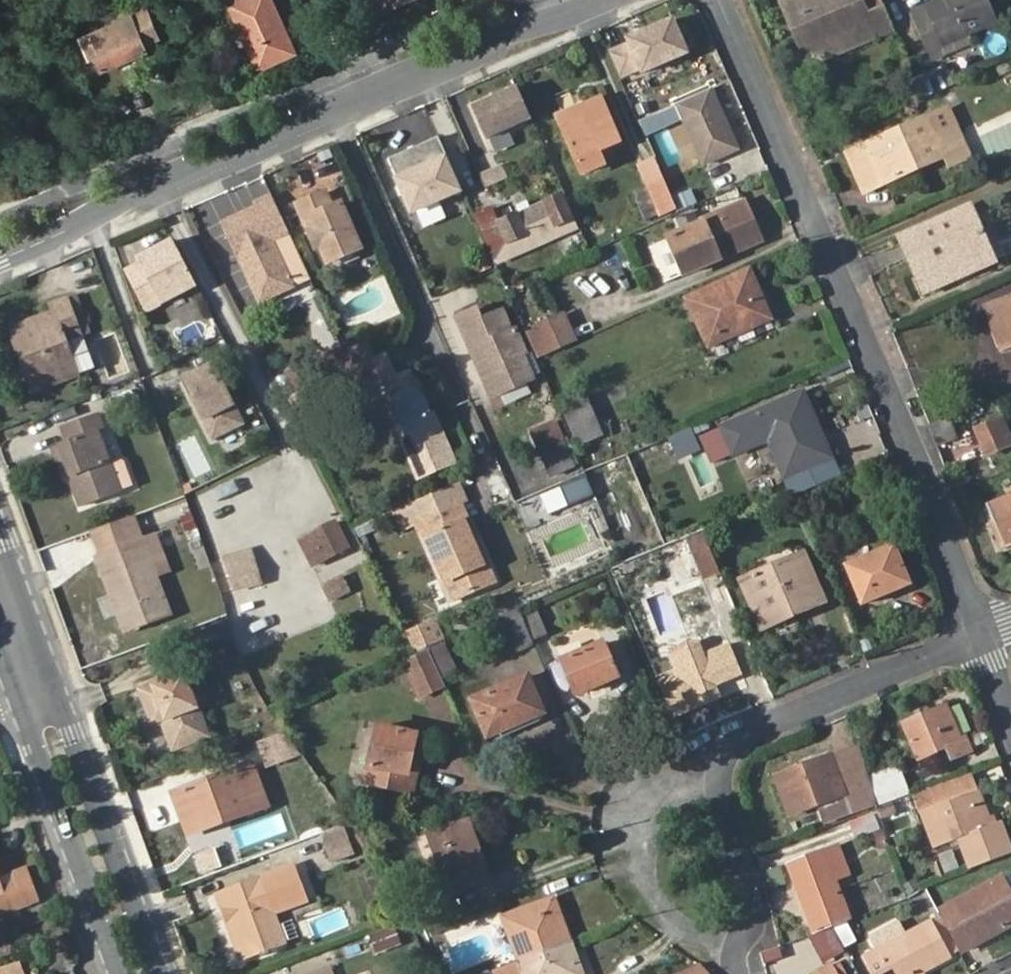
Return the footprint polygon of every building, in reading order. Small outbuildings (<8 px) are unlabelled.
[(233,8),(251,0),(229,0),(233,8)] [(296,53),(273,0),(251,0),(233,8),(257,62),(273,56),(276,62),(296,53)] [(376,0),(365,0),(370,13),(379,9),(376,0)] [(379,9),(401,0),(376,0),(379,9)] [(893,27),(883,0),(786,0),(803,44),(824,36),(827,43),(872,23),(877,35),(893,27)] [(928,53),(998,23),(989,0),(944,0),(912,13),(928,53)] [(163,41),(151,13),(87,40),(95,61),(100,59),(107,76),(151,56),(147,47),(163,41)] [(674,14),(606,40),(621,79),(689,53),(674,14)] [(824,36),(803,44),(810,61),(877,35),(872,23),(827,43),(824,36)] [(257,62),(259,69),(276,62),(273,56),(257,62)] [(472,108),(486,140),(532,120),(517,88),(472,108)] [(713,88),(676,105),(704,166),(741,149),(713,88)] [(581,107),(558,118),(580,169),(601,160),(596,148),(614,140),(595,95),(580,102),(581,107)] [(555,113),(558,118),(581,107),(580,102),(555,113)] [(953,108),(852,153),(871,195),(948,160),(953,171),(976,161),(953,108)] [(438,138),(387,159),(410,214),(461,193),(438,138)] [(670,209),(648,157),(632,164),(654,217),(670,209)] [(487,188),(508,178),(501,163),(479,173),(487,188)] [(220,224),(259,305),(296,288),(312,281),(272,194),(254,203),(255,207),(245,212),(248,218),(242,221),(239,215),(220,224)] [(530,245),(560,232),(575,226),(561,194),(500,220),(494,207),(476,215),(496,260),(512,253),(514,252),(530,245)] [(314,233),(310,235),(317,251),(321,250),(328,266),(361,252),(342,207),(333,210),(327,195),(298,208),(305,224),(309,222),(314,233)] [(684,276),(765,238),(747,197),(705,217),(705,220),(668,237),(684,276)] [(954,261),(988,246),(972,207),(903,237),(925,290),(960,275),(954,261)] [(245,212),(239,215),(242,221),(248,218),(245,212)] [(305,224),(310,235),(314,233),(309,222),(305,224)] [(199,286),(176,241),(140,260),(142,264),(128,272),(149,312),(199,286)] [(994,261),(988,246),(954,261),(960,275),(994,261)] [(771,316),(748,264),(686,290),(709,344),(771,316)] [(79,296),(70,299),(84,335),(91,333),(79,296)] [(999,350),(1010,346),(1010,296),(983,306),(999,350)] [(84,335),(70,299),(69,297),(52,303),(55,311),(13,326),(20,346),(26,343),(40,379),(77,366),(80,373),(97,367),(84,335)] [(462,318),(493,393),(532,375),(522,353),(526,351),(514,325),(509,327),(502,309),(483,317),(480,311),(462,318)] [(538,354),(560,344),(549,317),(526,327),(538,354)] [(36,389),(80,373),(77,366),(40,379),(26,343),(20,346),(36,389)] [(399,381),(386,353),(358,365),(374,402),(395,409),(394,411),(395,416),(399,421),(402,424),(400,430),(420,478),(456,461),(437,417),(429,413),(430,412),(430,409),(429,403),(428,401),(423,398),(427,395),(420,379),(410,375),(399,381)] [(217,365),(187,380),(217,439),(248,423),(217,365)] [(358,365),(353,367),(367,400),(374,402),(358,365)] [(805,391),(795,395),(821,461),(831,457),(805,391)] [(821,461),(795,395),(723,427),(734,453),(769,438),(785,477),(821,461)] [(588,399),(564,410),(581,449),(605,438),(588,399)] [(70,439),(61,442),(74,475),(72,475),(83,504),(121,491),(135,486),(125,463),(120,460),(111,462),(101,432),(106,430),(100,414),(65,426),(70,439)] [(1004,416),(975,429),(985,453),(1010,442),(1010,433),(1004,416)] [(928,426),(936,445),(955,436),(948,418),(928,426)] [(557,420),(536,427),(550,473),(572,466),(557,420)] [(74,475),(61,442),(54,445),(66,477),(72,475),(74,475)] [(423,522),(449,581),(463,575),(470,592),(500,581),(491,561),(487,562),(468,519),(472,517),(466,502),(423,522)] [(991,514),(1004,549),(1010,546),(1010,506),(991,514)] [(145,542),(135,516),(95,530),(104,557),(122,607),(125,606),(128,612),(121,615),(128,632),(171,616),(157,576),(145,542)] [(491,561),(472,517),(468,519),(487,562),(491,561)] [(300,538),(314,565),(350,545),(336,519),(300,538)] [(705,534),(690,540),(705,576),(721,569),(705,534)] [(156,537),(145,542),(157,576),(169,571),(156,537)] [(849,566),(862,598),(875,593),(877,598),(911,583),(895,546),(849,566)] [(252,547),(227,554),(236,586),(263,578),(252,547)] [(122,607),(104,557),(100,558),(121,615),(128,612),(125,606),(122,607)] [(746,581),(761,615),(790,604),(793,612),(820,600),(802,557),(746,581)] [(319,584),(329,602),(350,592),(340,573),(319,584)] [(463,575),(449,581),(456,598),(470,592),(463,575)] [(875,593),(862,598),(864,603),(877,598),(875,593)] [(790,604),(761,615),(765,624),(793,612),(790,604)] [(518,650),(535,643),(533,638),(522,613),(519,606),(502,614),(518,650)] [(522,613),(533,638),(549,631),(539,606),(522,613)] [(439,615),(409,629),(418,649),(449,635),(439,615)] [(564,660),(578,693),(620,675),(605,642),(564,660)] [(729,644),(656,675),(674,718),(720,697),(715,686),(742,673),(729,644)] [(447,645),(430,654),(441,680),(458,671),(447,645)] [(419,695),(437,688),(444,686),(441,680),(430,654),(430,653),(406,663),(419,695)] [(143,691),(156,723),(165,720),(175,748),(210,735),(187,674),(143,691)] [(474,699),(489,736),(545,712),(529,675),(474,699)] [(422,700),(432,719),(452,709),(442,690),(422,700)] [(905,722),(919,758),(946,747),(950,757),(972,749),(966,736),(961,738),(948,706),(905,722)] [(414,792),(418,773),(411,771),(419,735),(380,726),(367,782),(414,792)] [(158,727),(149,730),(159,755),(168,752),(158,727)] [(255,743),(265,767),(294,756),(284,732),(255,743)] [(856,744),(833,752),(841,772),(863,764),(856,744)] [(926,775),(948,764),(942,751),(920,762),(926,775)] [(833,752),(777,774),(791,812),(820,800),(856,787),(861,804),(862,806),(878,801),(867,762),(863,764),(841,772),(833,752)] [(872,772),(883,801),(912,790),(900,761),(872,772)] [(176,793),(189,827),(223,814),(225,820),(263,807),(249,767),(176,793)] [(937,803),(979,787),(974,774),(917,797),(928,824),(943,818),(937,803)] [(856,787),(820,800),(826,817),(861,804),(856,787)] [(1010,850),(1010,840),(1001,818),(992,821),(979,787),(937,803),(943,818),(928,824),(936,845),(961,836),(973,865),(1010,850)] [(223,814),(189,827),(191,833),(225,820),(223,814)] [(849,818),(851,835),(879,831),(877,815),(849,818)] [(471,820),(464,822),(477,858),(484,855),(471,820)] [(477,858),(464,822),(431,834),(451,889),(491,874),(484,855),(477,858)] [(326,837),(331,850),(350,843),(344,830),(326,837)] [(350,843),(331,850),(335,862),(354,856),(350,843)] [(822,849),(816,852),(826,878),(832,876),(843,871),(833,846),(822,849)] [(943,872),(957,868),(951,850),(937,855),(943,872)] [(815,930),(848,918),(832,876),(826,878),(816,852),(790,861),(815,930)] [(223,892),(229,908),(234,905),(239,919),(234,921),(248,958),(289,944),(278,913),(308,901),(296,866),(223,892)] [(39,899),(27,868),(15,872),(18,882),(2,888),(5,895),(0,897),(0,914),(39,899)] [(942,907),(964,947),(1010,921),(1010,886),(1004,873),(942,907)] [(502,916),(519,960),(569,940),(553,897),(502,916)] [(234,905),(229,908),(234,921),(239,919),(234,905)] [(928,967),(955,952),(936,917),(903,935),(893,918),(863,935),(872,952),(867,954),(878,973),(914,973),(918,972),(928,967)] [(393,925),(367,935),(374,953),(400,944),(393,925)] [(829,926),(811,937),(824,961),(842,950),(829,926)] [(493,970),(495,973),(581,973),(569,940),(519,960),(493,970)] [(20,961),(0,969),(0,973),(25,973),(20,961)] [(833,961),(819,969),(822,973),(840,973),(833,961)] [(669,973),(710,973),(695,963),(669,973)]
